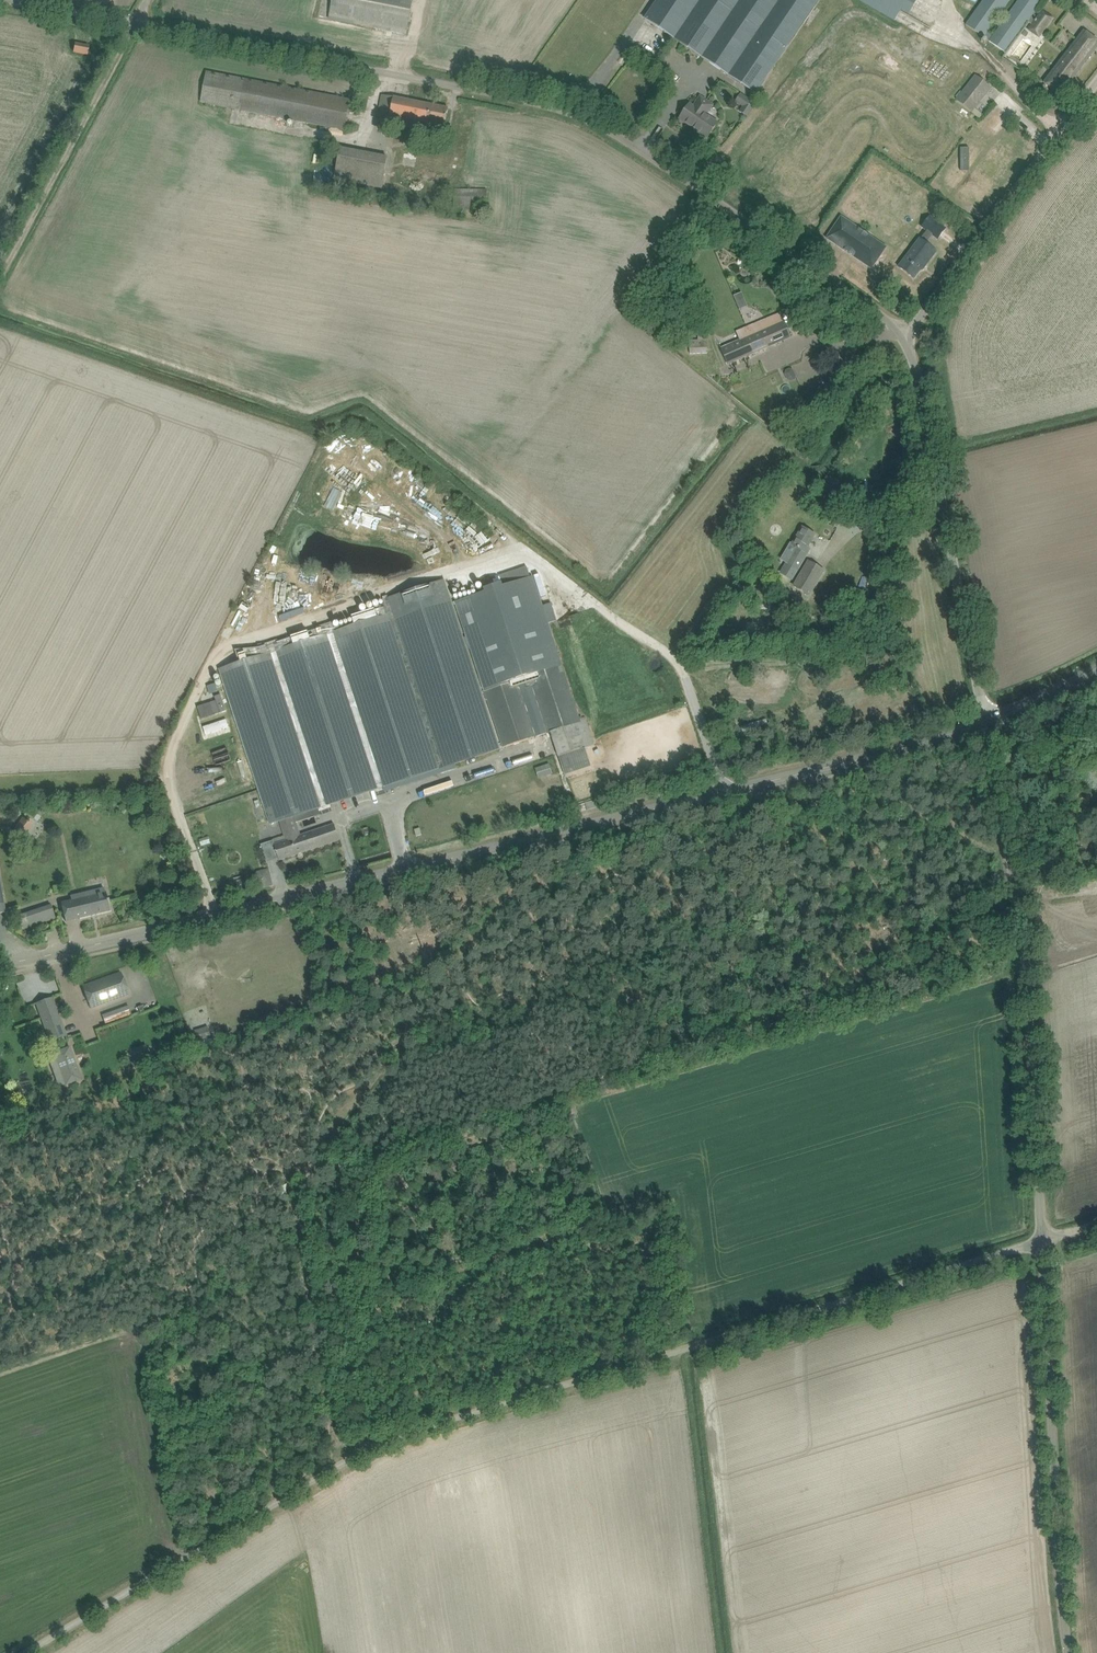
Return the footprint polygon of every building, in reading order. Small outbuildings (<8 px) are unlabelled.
[(331,8),(329,19),(406,34),(413,0),(333,0),(331,8)] [(645,18),(755,93),(786,48),(819,0),(657,0),(645,18)] [(857,1),(895,21),(900,11),(908,16),(917,0),(857,0),(857,1)] [(966,24),(1005,52),(1042,0),(1017,0),(992,35),(988,32),(1011,0),(983,0),(966,24)] [(1029,28),(1040,36),(1054,17),(1043,9),(1029,28)] [(1060,94),(1096,46),(1096,40),(1084,30),(1044,82),(1060,94)] [(74,52),(87,55),(89,46),(75,43),(74,52)] [(201,102),(239,109),(344,129),(350,98),(207,72),(201,102)] [(979,101),(983,96),(990,87),(976,75),(965,90),(956,100),(971,112),(979,101)] [(735,102),(742,107),(739,111),(748,117),(757,104),(741,93),(735,102)] [(382,94),(380,105),(377,121),(386,122),(385,125),(390,127),(391,123),(426,130),(426,131),(427,131),(426,134),(429,135),(432,123),(445,126),(448,107),(382,94)] [(699,96),(693,105),(691,103),(680,119),(687,123),(708,137),(717,122),(707,115),(713,105),(699,96)] [(997,107),(982,126),(989,132),(1005,114),(997,107)] [(334,180),(382,188),(387,157),(340,148),(334,180)] [(454,189),(454,208),(487,207),(487,189),(454,189)] [(826,238),(872,269),(887,247),(841,215),(826,238)] [(920,238),(899,267),(914,278),(924,264),(925,265),(936,251),(926,243),(933,234),(938,238),(946,228),(930,216),(922,226),(927,230),(921,239),(920,238)] [(893,284),(887,278),(882,282),(889,288),(893,284)] [(680,315),(675,303),(666,307),(671,319),(680,315)] [(722,349),(724,354),(728,364),(749,356),(748,355),(791,337),(781,313),(771,318),(736,332),(740,341),(722,349)] [(690,341),(691,354),(708,353),(707,336),(698,336),(699,341),(690,341)] [(930,344),(935,348),(939,343),(934,339),(930,344)] [(809,388),(812,394),(823,389),(820,383),(809,388)] [(785,564),(779,573),(791,581),(797,571),(811,549),(807,546),(808,544),(814,535),(803,528),(793,545),(796,546),(785,564)] [(793,586),(809,596),(825,570),(808,560),(793,586)] [(482,594),(455,603),(484,689),(484,691),(562,665),(562,664),(548,623),(556,621),(551,603),(542,606),(533,577),(530,578),(527,567),(497,577),(499,584),(481,590),(482,594)] [(270,824),(280,821),(294,816),(307,812),(439,769),(500,749),(445,580),(388,598),(388,595),(383,597),(384,599),(383,599),(385,606),(369,612),(352,617),(354,625),(334,631),(333,628),(323,631),(322,628),(263,647),(263,646),(259,648),(235,650),(239,662),(219,669),(270,824)] [(562,665),(484,691),(500,737),(503,747),(550,732),(558,757),(585,748),(595,745),(585,715),(579,717),(562,665)] [(214,683),(207,686),(209,694),(217,691),(214,683)] [(558,757),(562,769),(589,760),(585,748),(558,757)] [(548,764),(536,768),(539,778),(551,774),(548,764)] [(595,800),(586,802),(588,810),(597,808),(596,803),(595,800)] [(307,812),(294,816),(296,822),(309,818),(307,812)] [(22,814),(13,827),(22,833),(31,821),(22,814)] [(294,816),(280,821),(283,830),(287,840),(274,845),(279,860),(340,840),(334,824),(300,835),(296,822),(294,816)] [(257,872),(254,877),(257,889),(273,885),(269,869),(257,872)] [(61,903),(65,921),(110,911),(105,892),(93,895),(92,891),(70,896),(71,900),(61,903)] [(22,929),(55,919),(51,905),(17,914),(22,929)] [(82,986),(90,1008),(129,994),(121,973),(82,986)] [(36,1003),(46,1031),(50,1042),(66,1036),(52,998),(36,1003)] [(130,1011),(104,1021),(106,1026),(132,1016),(130,1011)] [(207,1028),(195,1031),(199,1042),(210,1038),(207,1028)] [(69,1046),(47,1055),(51,1066),(58,1064),(61,1072),(66,1085),(81,1079),(69,1046)]
